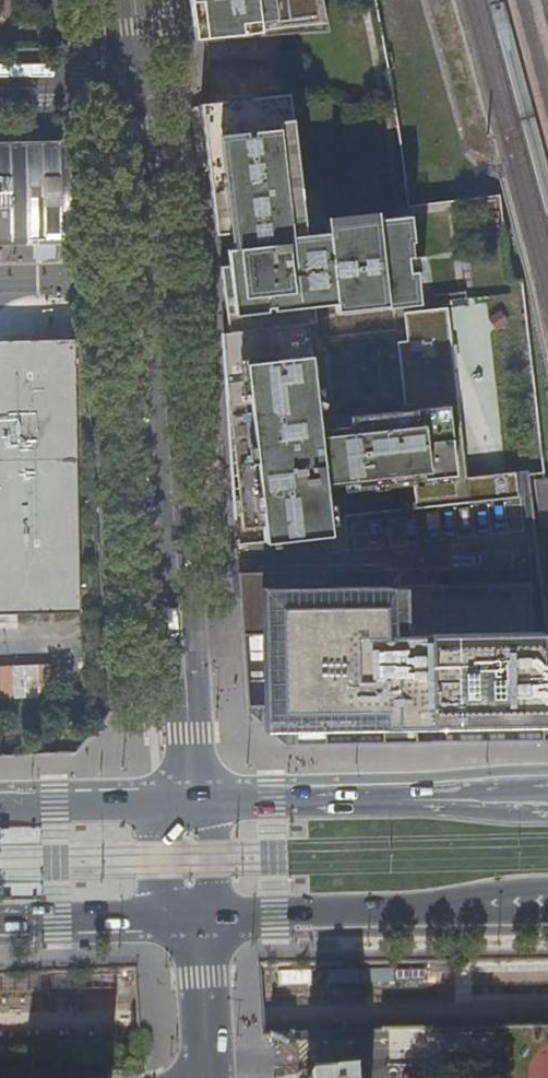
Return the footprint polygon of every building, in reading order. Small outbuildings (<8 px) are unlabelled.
[(260,30),(327,22),(322,0),(188,0),(193,41),(260,33),(260,30)] [(289,95),(201,106),(212,203),(219,203),(222,233),(236,230),(228,263),(230,282),(221,282),(223,305),(228,304),(229,315),(224,315),(225,333),(229,333),(230,346),(222,347),(233,496),(237,495),(241,527),(262,525),(264,543),(330,536),(324,484),(333,483),(333,485),(357,483),(358,490),(413,484),(416,509),(527,499),(529,519),(535,518),(528,472),(466,479),(447,309),(403,313),(407,342),(397,343),(405,411),(317,421),(306,324),(313,324),(312,308),(335,306),(335,311),(418,303),(415,273),(408,274),(407,259),(412,258),(410,243),(412,243),(409,217),(326,226),(327,233),(305,235),(289,95)] [(78,235),(73,191),(67,142),(11,143),(0,143),(0,241),(78,240),(78,235)] [(435,303),(465,300),(465,294),(434,296),(435,303)] [(80,612),(75,339),(0,343),(0,615),(80,612)] [(547,524),(547,478),(535,479),(540,525),(547,524)] [(247,709),(264,708),(263,591),(323,589),(322,572),(238,574),(247,709)] [(263,591),(264,708),(294,708),(295,745),(326,745),(326,729),(383,728),(383,743),(417,743),(417,727),(506,725),(530,725),(542,724),(542,741),(547,741),(547,630),(532,631),(531,583),(399,587),(323,589),(263,591)]
